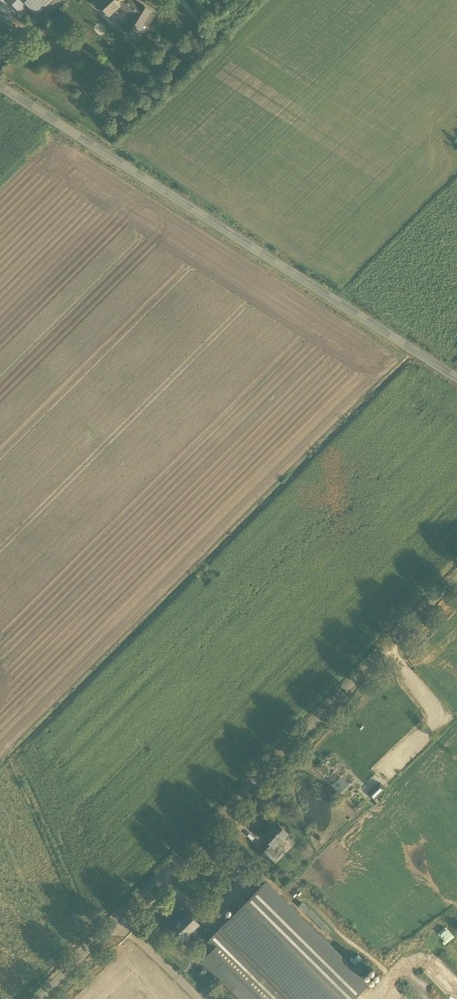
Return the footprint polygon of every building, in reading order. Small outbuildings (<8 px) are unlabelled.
[(19,11),(27,4),(36,14),(51,0),(9,0),(19,11)] [(131,14),(121,30),(133,38),(138,31),(141,25),(145,28),(152,15),(149,13),(149,12),(137,5),(129,0),(98,0),(96,2),(108,15),(118,6),(131,14)] [(196,20),(200,16),(184,0),(177,0),(196,20)] [(379,782),(368,793),(373,798),(385,787),(379,782)] [(271,864),(285,850),(285,844),(281,840),(289,833),(278,822),(264,836),(271,844),(268,848),(261,854),(271,864)] [(266,881),(212,936),(188,913),(169,932),(181,943),(192,932),(203,944),(202,945),(209,953),(202,960),(242,998),(355,998),(369,984),(266,881)]
